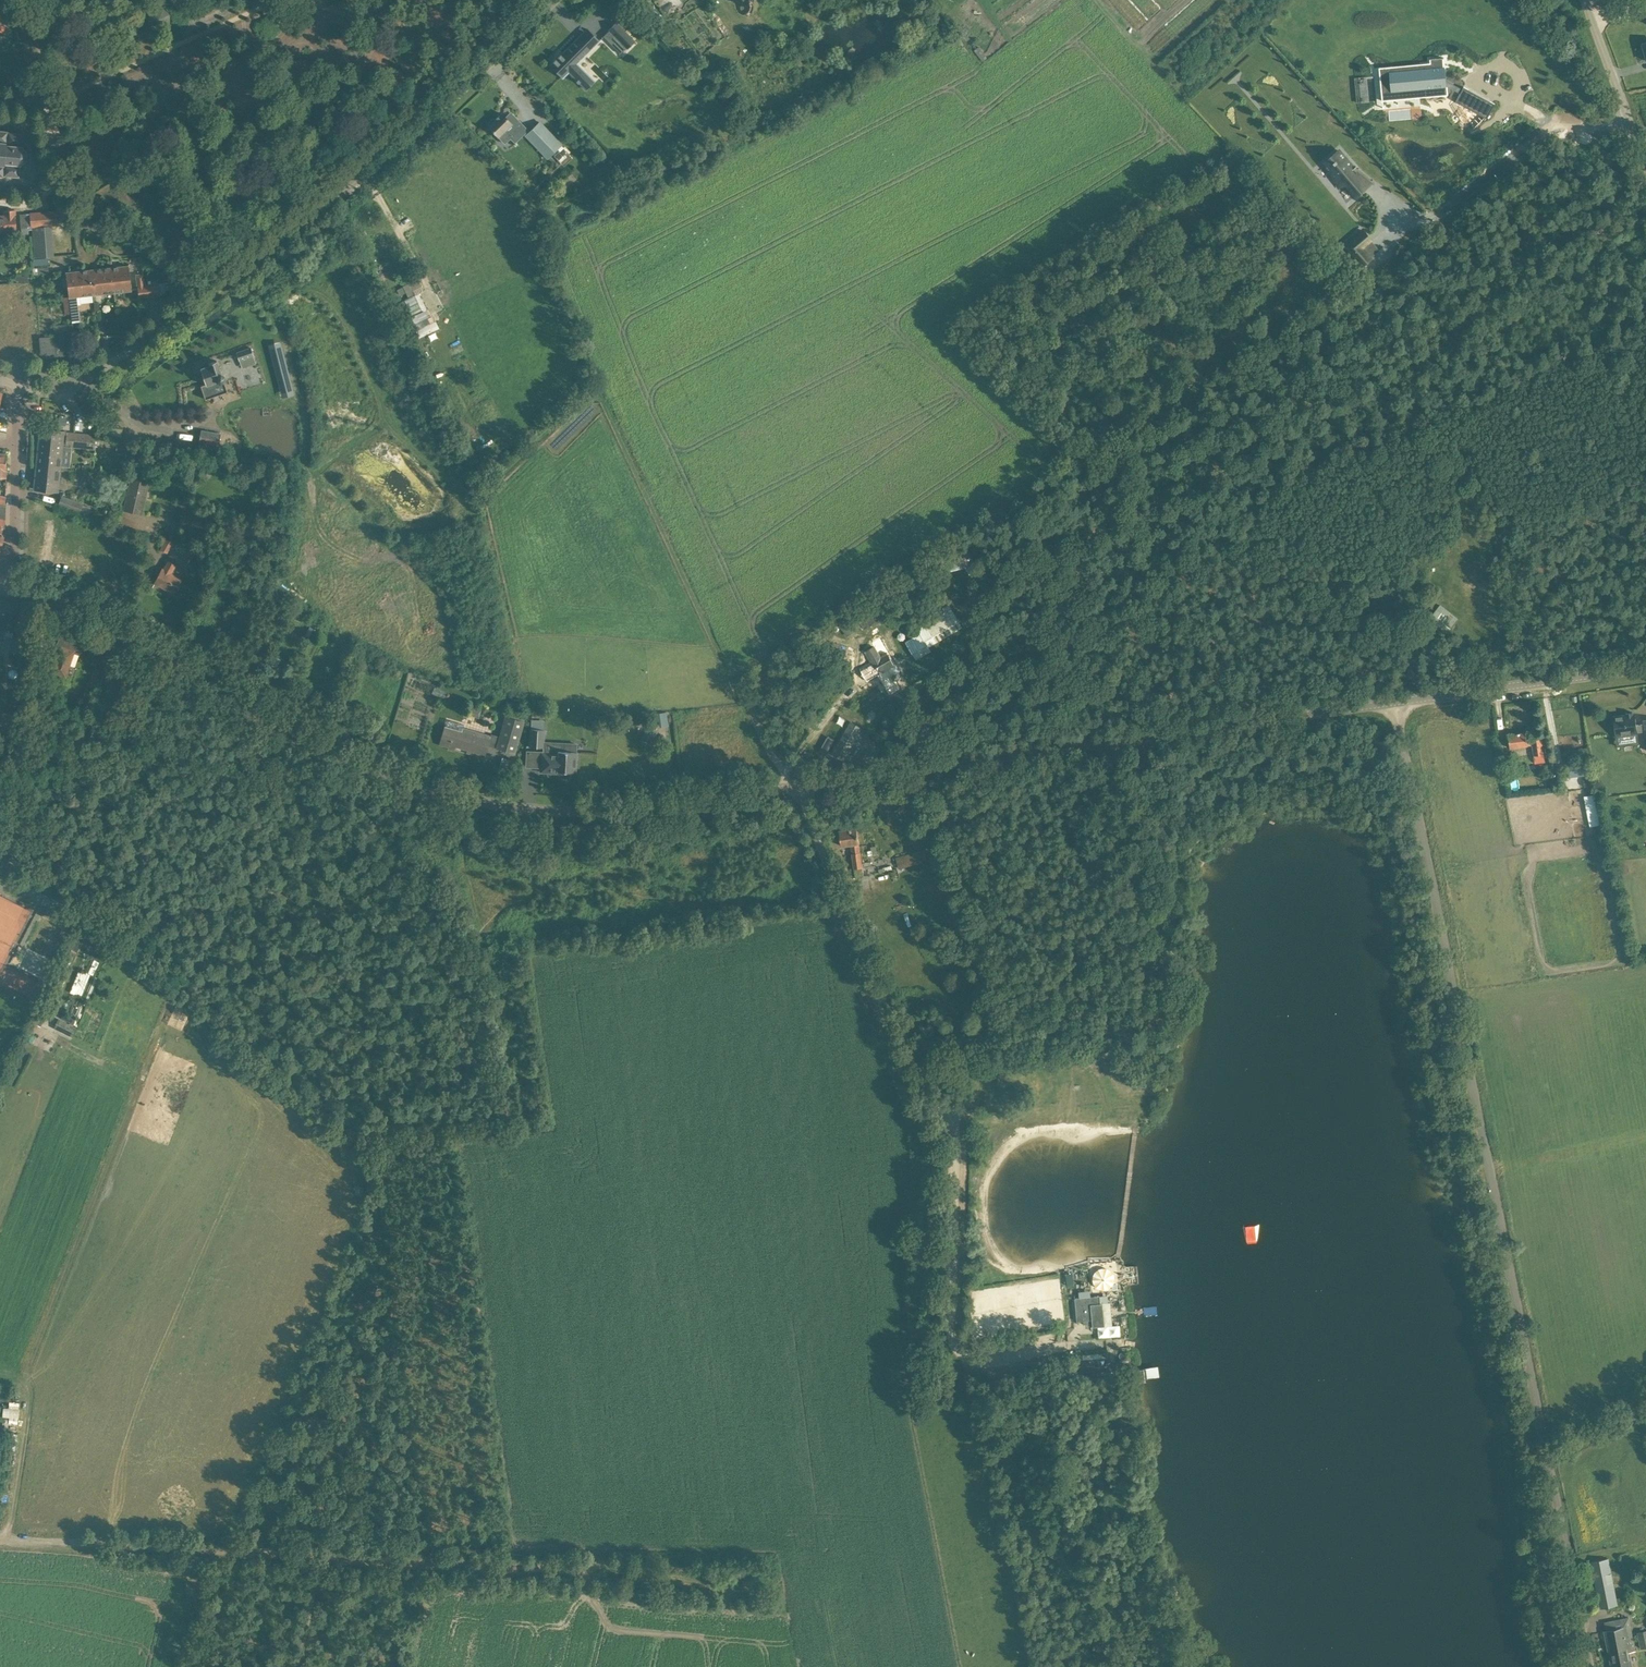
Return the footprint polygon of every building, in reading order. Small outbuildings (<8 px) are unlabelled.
[(639,10),(650,2),(649,0),(635,0),(632,2),(639,10)] [(618,22),(617,22),(603,36),(612,45),(618,40),(626,47),(620,53),(621,54),(634,40),(617,23),(618,22)] [(553,62),(551,65),(563,77),(569,72),(577,80),(576,81),(578,83),(579,82),(586,89),(586,88),(582,84),(590,76),(577,63),(589,51),(587,49),(588,48),(587,48),(578,39),(577,38),(561,54),(560,53),(560,54),(561,55),(559,57),(558,56),(557,56),(558,57),(556,59),(556,58),(555,59),(556,59),(554,62),(553,61),(552,61),(553,62)] [(979,47),(975,51),(983,60),(987,57),(979,47)] [(691,51),(684,56),(689,63),(696,57),(691,51)] [(1422,68),(1391,71),(1393,92),(1425,89),(1426,97),(1448,95),(1447,86),(1460,93),(1456,101),(1460,103),(1458,107),(1474,129),(1486,117),(1487,118),(1495,104),(1464,87),(1463,89),(1447,80),(1445,66),(1440,66),(1440,59),(1444,59),(1444,57),(1429,58),(1429,59),(1430,59),(1430,63),(1421,64),(1422,68)] [(1368,93),(1361,94),(1362,102),(1369,101),(1368,93)] [(488,126),(505,143),(523,126),(511,113),(506,118),(502,113),(495,119),(493,118),(490,122),(491,123),(488,126)] [(525,136),(547,159),(562,144),(540,121),(525,136)] [(2,176),(2,177),(3,177),(4,176),(8,176),(9,176),(18,177),(19,177),(20,177),(20,176),(19,176),(20,166),(22,166),(21,164),(26,160),(28,161),(28,159),(27,159),(27,152),(29,152),(29,150),(27,151),(23,146),(24,145),(22,144),(23,134),(24,134),(24,133),(23,133),(22,133),(13,132),(8,131),(8,130),(7,130),(6,131),(0,130),(0,176),(2,176)] [(1363,190),(1369,182),(1358,173),(1356,175),(1352,170),(1356,166),(1354,167),(1339,150),(1332,156),(1331,155),(1332,157),(1325,163),(1339,187),(1345,183),(1356,196),(1363,190),(1365,192),(1363,190)] [(17,231),(15,209),(5,210),(5,215),(0,216),(0,232),(17,231)] [(30,213),(31,224),(32,226),(57,224),(56,211),(30,213)] [(1358,237),(1355,240),(1361,247),(1354,254),(1363,265),(1371,258),(1362,247),(1371,239),(1363,230),(1358,237)] [(56,256),(56,237),(41,238),(41,245),(35,246),(35,257),(56,256)] [(129,265),(111,267),(114,292),(132,290),(130,279),(129,267),(129,265)] [(111,267),(91,269),(94,294),(114,292),(111,267)] [(70,297),(71,313),(72,322),(73,322),(71,304),(80,303),(80,296),(94,294),(91,269),(67,272),(70,297)] [(408,297),(404,299),(412,317),(427,309),(419,293),(424,291),(419,280),(418,280),(415,274),(406,278),(408,283),(403,286),(408,297)] [(151,284),(153,297),(160,296),(158,283),(151,284)] [(145,285),(146,298),(153,297),(151,284),(145,285)] [(146,298),(145,285),(138,285),(138,288),(139,298),(146,298)] [(65,314),(71,313),(70,297),(63,297),(65,314)] [(118,323),(117,315),(109,316),(110,324),(118,323)] [(440,322),(411,337),(415,345),(445,331),(440,322)] [(55,336),(39,337),(41,358),(75,355),(76,355),(72,324),(53,325),(55,336)] [(251,347),(236,352),(239,361),(254,356),(251,347)] [(201,368),(203,375),(203,376),(204,377),(205,380),(206,383),(201,385),(200,385),(201,387),(205,399),(213,396),(220,394),(227,391),(224,381),(224,380),(225,378),(225,377),(225,376),(224,375),(224,374),(221,373),(217,360),(209,363),(209,365),(201,368)] [(82,411),(87,418),(99,410),(94,403),(82,411)] [(73,447),(74,432),(41,429),(40,442),(62,444),(62,443),(66,444),(66,446),(73,447)] [(201,431),(198,451),(217,454),(218,445),(219,445),(221,434),(201,431)] [(96,435),(74,432),(73,447),(95,449),(95,447),(102,448),(103,437),(96,437),(96,435)] [(60,465),(62,444),(40,442),(37,464),(54,466),(54,465),(60,465)] [(54,466),(37,464),(35,489),(58,491),(60,465),(54,465),(54,466)] [(203,471),(202,474),(204,476),(207,477),(209,476),(210,472),(209,470),(205,469),(203,471)] [(124,510),(142,514),(149,481),(131,477),(124,510)] [(58,505),(80,512),(88,515),(91,507),(83,504),(61,496),(58,505)] [(203,515),(191,512),(192,506),(179,503),(175,522),(209,530),(212,517),(206,516),(206,515),(203,514),(203,515)] [(160,549),(167,553),(173,542),(163,536),(159,544),(162,545),(160,549)] [(960,561),(970,558),(966,543),(951,546),(954,557),(944,559),(946,570),(961,567),(960,561)] [(190,546),(186,555),(193,558),(197,550),(190,546)] [(155,583),(159,584),(168,590),(167,591),(173,595),(182,579),(171,573),(175,565),(168,561),(164,569),(163,568),(155,583)] [(887,594),(881,596),(884,605),(890,603),(887,594)] [(2,601),(0,614),(0,645),(3,646),(6,631),(14,632),(19,604),(2,601)] [(297,606),(292,616),(301,621),(306,611),(297,606)] [(922,632),(906,641),(914,655),(929,647),(927,643),(950,630),(945,622),(955,616),(949,606),(927,619),(929,623),(920,628),(922,632)] [(1430,618),(1447,632),(1454,623),(1436,610),(1430,618)] [(852,623),(842,629),(846,635),(856,629),(852,623)] [(318,631),(311,627),(304,639),(312,643),(318,631)] [(52,672),(63,676),(66,677),(70,665),(69,665),(73,651),(79,653),(79,652),(83,650),(84,647),(82,643),(83,642),(62,634),(58,646),(62,647),(58,661),(57,660),(52,672)] [(10,652),(24,655),(24,653),(27,639),(13,637),(10,652)] [(875,646),(866,651),(872,661),(860,668),(867,681),(878,675),(890,695),(900,689),(894,679),(898,678),(900,676),(898,673),(895,673),(893,676),(888,669),(895,665),(892,659),(892,658),(890,655),(888,652),(881,656),(878,651),(884,647),(881,643),(875,646)] [(270,653),(265,662),(276,668),(281,659),(270,653)] [(97,667),(92,677),(88,685),(96,689),(104,671),(97,667)] [(434,687),(431,693),(443,698),(446,692),(434,687)] [(666,712),(659,713),(661,727),(668,726),(666,712)] [(1626,715),(1613,716),(1614,722),(1611,722),(1612,730),(1615,730),(1616,735),(1644,731),(1645,748),(1645,720),(1643,720),(1643,724),(1636,725),(1635,713),(1633,714),(1633,712),(1626,713),(1626,715)] [(505,716),(496,747),(515,753),(526,716),(522,715),(520,720),(505,716)] [(447,720),(443,734),(440,744),(449,747),(448,749),(454,750),(455,746),(468,749),(467,752),(484,757),(490,736),(473,731),(472,734),(462,731),(463,724),(447,720)] [(648,739),(653,731),(648,727),(643,735),(648,739)] [(530,747),(543,747),(544,729),(530,728),(530,747)] [(847,729),(841,741),(850,746),(857,734),(847,729)] [(1510,748),(1521,746),(1532,745),(1534,761),(1544,760),(1542,739),(1527,741),(1526,732),(1508,734),(1510,748)] [(828,736),(820,750),(826,754),(834,739),(828,736)] [(850,746),(841,741),(834,754),(843,759),(850,746)] [(537,766),(540,766),(540,772),(571,773),(571,772),(576,772),(577,752),(576,752),(576,744),(564,743),(564,751),(558,751),(558,753),(541,752),(541,755),(538,755),(537,766)] [(1588,761),(1575,763),(1569,764),(1570,775),(1590,772),(1588,761)] [(1592,778),(1584,779),(1586,786),(1593,784),(1592,778)] [(1594,793),(1582,795),(1588,826),(1600,824),(1594,793)] [(864,875),(857,828),(840,830),(842,846),(851,845),(855,877),(864,875)] [(896,857),(899,869),(929,861),(926,849),(896,857)] [(49,907),(47,910),(45,915),(50,918),(54,910),(49,907)] [(94,960),(89,974),(76,969),(68,991),(83,997),(97,961),(94,960)] [(42,983),(33,1002),(35,1003),(37,1004),(38,1004),(47,986),(42,983)] [(42,1008),(35,1023),(41,1026),(49,1011),(42,1008)] [(60,1019),(55,1028),(72,1036),(77,1027),(60,1019)] [(1109,1288),(1110,1269),(1091,1268),(1091,1288),(1109,1288)] [(1087,1272),(1076,1273),(1076,1284),(1088,1283),(1087,1272)] [(1092,1320),(1093,1327),(1105,1326),(1103,1303),(1101,1303),(1100,1296),(1092,1296),(1075,1298),(1077,1321),(1092,1320)] [(1061,1331),(1045,1332),(1045,1342),(1062,1341),(1061,1331)] [(1636,1338),(1640,1360),(1645,1359),(1645,1337),(1636,1338)] [(1109,1370),(1108,1353),(1082,1355),(1083,1372),(1109,1370)] [(4,1407),(3,1416),(10,1416),(18,1417),(19,1417),(20,1408),(19,1408),(9,1407),(4,1407)] [(1608,1558),(1602,1559),(1591,1561),(1601,1608),(1618,1605),(1608,1558)] [(1604,1622),(1609,1650),(1626,1647),(1625,1642),(1634,1640),(1629,1617),(1604,1622)] [(1609,1650),(1613,1666),(1632,1666),(1629,1651),(1635,1650),(1634,1640),(1625,1642),(1626,1647),(1609,1650)]
